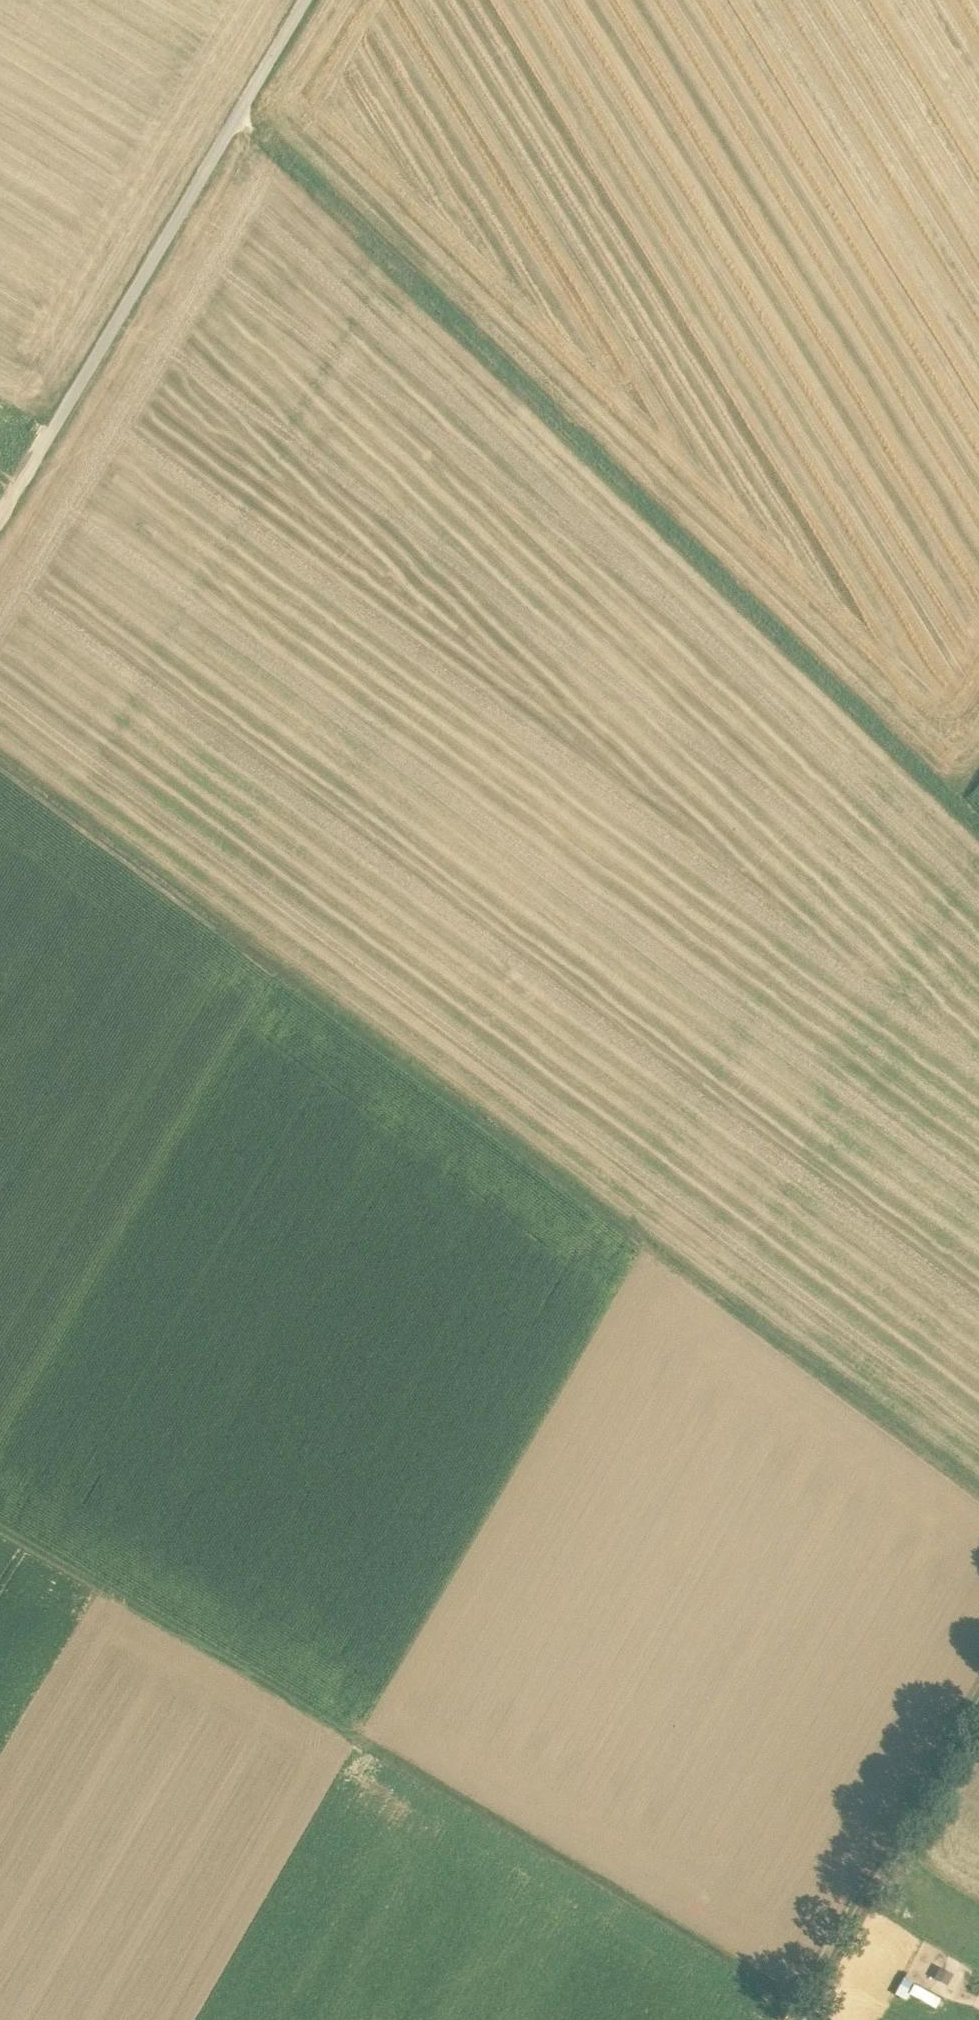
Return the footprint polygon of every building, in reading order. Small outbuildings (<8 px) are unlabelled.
[(914,1982),(908,1993),(936,2009),(942,1998),(914,1982)]
